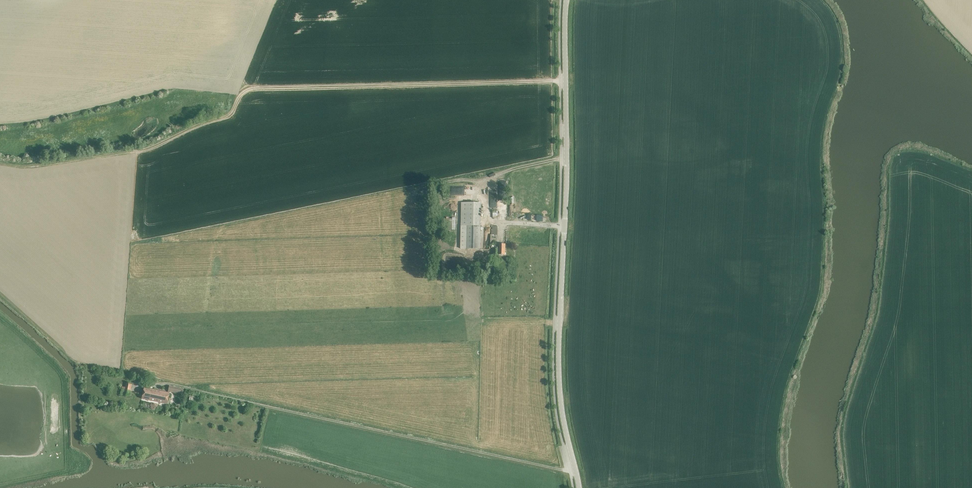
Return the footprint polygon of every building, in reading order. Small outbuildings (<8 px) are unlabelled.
[(461,248),(467,248),(481,248),(481,202),(462,202),(462,213),(461,248)] [(498,235),(498,226),(493,226),(493,229),(491,229),(491,235),(489,234),(489,245),(492,245),(492,235),(498,235)] [(505,255),(506,244),(500,244),(499,247),(498,247),(498,249),(495,249),(495,254),(498,254),(499,254),(499,255),(505,255)] [(129,396),(132,383),(126,382),(125,387),(122,386),(120,394),(129,396)] [(183,388),(169,385),(168,391),(182,394),(183,388)] [(141,398),(166,404),(169,393),(144,387),(141,398)]
